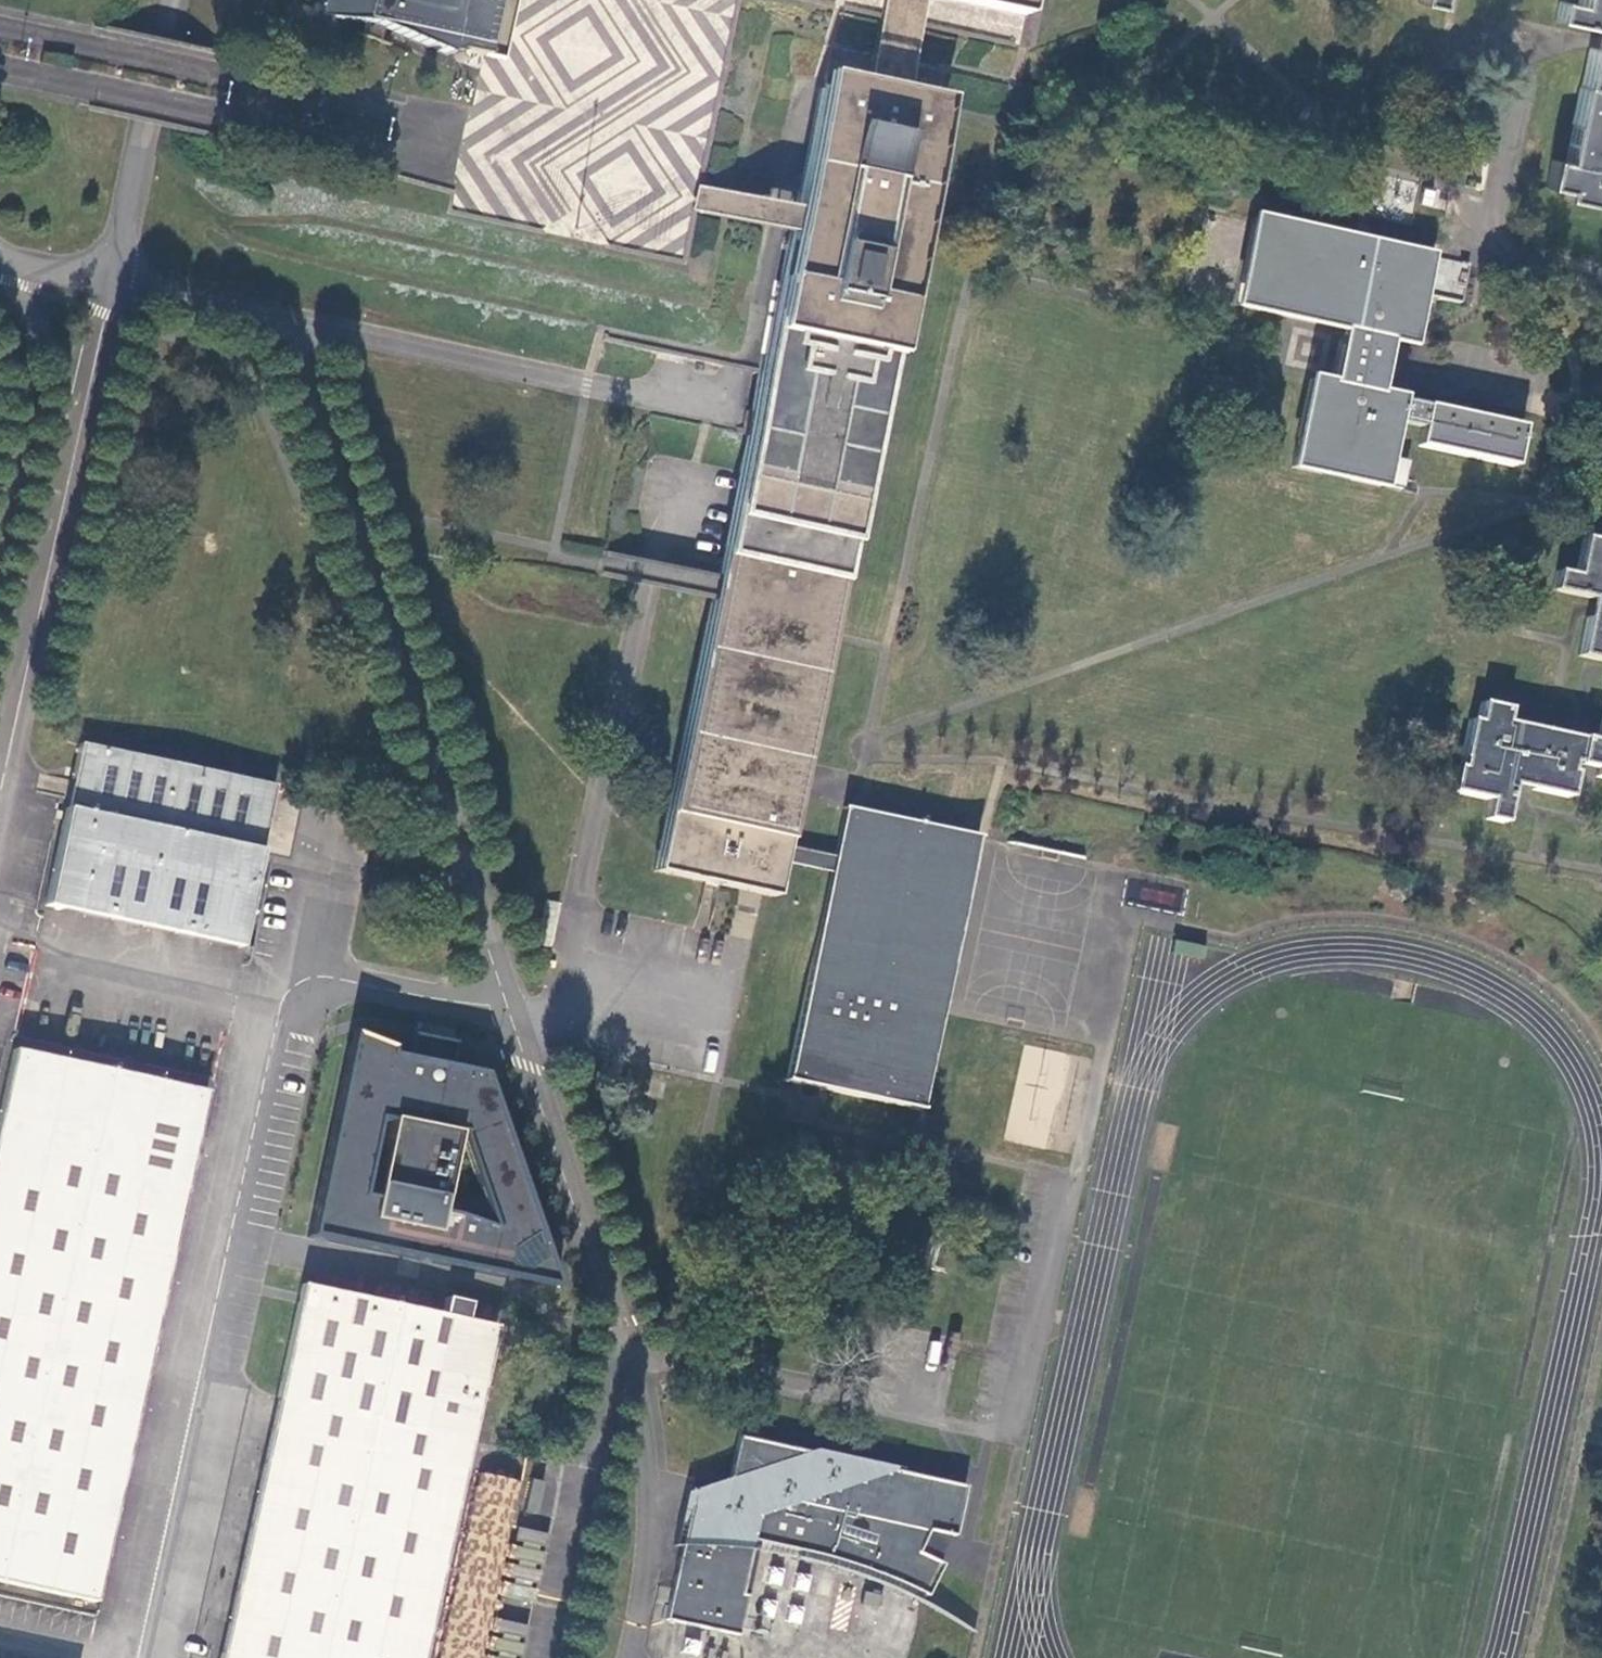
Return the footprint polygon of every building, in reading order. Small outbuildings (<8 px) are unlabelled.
[(317,22),(374,26),(449,58),(462,52),(473,0),(322,0),(317,22)] [(462,52),(477,55),(503,61),(516,0),(473,0),(462,52)] [(866,88),(907,97),(929,0),(886,0),(866,88)] [(1027,18),(1031,0),(942,0),(1027,18)] [(1418,6),(1438,10),(1441,0),(1420,0),(1418,6)] [(1581,7),(1563,4),(1557,23),(1601,33),(1598,52),(1591,50),(1565,166),(1552,163),(1547,190),(1566,195),(1565,203),(1601,211),(1601,0),(1583,0),(1581,7)] [(773,898),(780,864),(783,848),(797,784),(945,105),(907,97),(866,88),(827,80),(765,361),(750,431),(741,471),(722,557),(715,590),(654,870),(773,898)] [(1430,255),(1257,216),(1237,304),(1343,329),(1331,382),(1312,378),(1293,467),(1379,486),(1395,421),(1425,428),(1421,446),(1516,466),(1525,425),(1381,393),(1384,382),(1393,339),(1409,342),(1411,342),(1423,293),(1462,301),(1470,265),(1430,256),(1430,255)] [(1581,542),(1572,580),(1554,577),(1550,595),(1594,605),(1590,624),(1584,622),(1575,661),(1601,667),(1601,664),(1601,546),(1581,542)] [(1593,746),(1504,726),(1507,712),(1479,706),(1474,726),(1466,725),(1458,762),(1460,762),(1457,773),(1454,772),(1448,796),(1486,807),(1482,825),(1501,829),(1512,785),(1529,789),(1528,795),(1566,804),(1572,777),(1568,777),(1570,769),(1594,775),(1593,782),(1601,784),(1601,705),(1593,746)] [(278,789),(83,747),(49,908),(243,949),(278,789)] [(919,1112),(978,839),(847,811),(837,860),(833,876),(788,1083),(919,1112)] [(780,864),(833,876),(837,860),(783,848),(780,864)] [(392,1050),(355,1037),(313,1238),(556,1289),(485,1078),(453,1071),(457,1053),(415,1044),(411,1063),(391,1058),(392,1050)] [(416,1038),(415,1044),(457,1053),(458,1047),(416,1038)] [(211,1095),(17,1052),(0,1130),(0,1583),(100,1605),(211,1095)] [(305,1288),(284,1384),(223,1657),(427,1657),(478,1426),(499,1330),(468,1323),(444,1318),(305,1288)] [(472,1306),(448,1301),(444,1318),(468,1323),(472,1306)] [(851,1463),(741,1439),(732,1485),(725,1512),(694,1506),(676,1589),(669,1622),(741,1638),(750,1598),(745,1597),(757,1543),(814,1555),(835,1561),(851,1566),(868,1571),(878,1576),(883,1577),(889,1580),(899,1584),(910,1589),(920,1594),(924,1596),(930,1599),(945,1567),(920,1555),(930,1532),(957,1538),(968,1489),(851,1463)] [(523,1480),(480,1471),(467,1529),(463,1528),(454,1566),(451,1566),(443,1601),(451,1603),(438,1657),(482,1657),(523,1480)]
